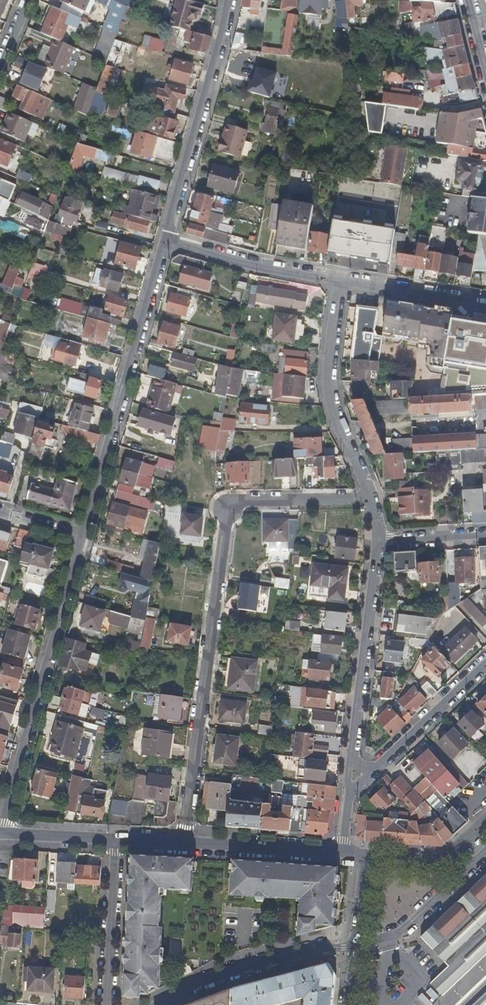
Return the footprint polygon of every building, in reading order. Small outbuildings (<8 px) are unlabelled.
[(8,0),(0,0),(0,19),(8,0)] [(91,0),(62,0),(62,2),(86,12),(91,0)] [(137,10),(141,0),(113,0),(128,6),(137,10)] [(188,31),(190,32),(192,24),(193,20),(196,21),(198,15),(201,16),(204,3),(193,0),(176,0),(169,26),(181,29),(188,31)] [(243,7),(258,9),(260,0),(244,0),(243,7)] [(281,11),(289,12),(297,5),(298,0),(283,0),(281,11)] [(323,15),(325,0),(301,0),(300,13),(323,15)] [(340,9),(347,9),(346,0),(338,0),(340,9)] [(431,21),(457,14),(455,3),(445,3),(409,1),(403,1),(404,13),(413,11),(414,15),(413,16),(414,21),(419,19),(427,21),(427,20),(431,21)] [(55,39),(62,42),(69,26),(78,30),(83,19),(50,5),(45,15),(50,18),(47,25),(43,34),(55,39)] [(134,18),(135,16),(137,10),(128,6),(125,14),(131,17),(134,18)] [(339,26),(349,26),(348,20),(347,9),(340,9),(341,13),(336,13),(336,17),(339,17),(339,26)] [(110,32),(117,35),(118,32),(125,15),(109,10),(103,28),(110,32)] [(125,15),(118,32),(124,34),(127,24),(129,24),(131,17),(125,14),(125,15)] [(262,52),(291,55),(298,15),(289,14),(283,50),(266,48),(262,48),(262,52)] [(50,18),(45,15),(42,23),(47,25),(50,18)] [(446,37),(462,34),(458,19),(440,23),(440,25),(432,28),(435,40),(444,42),(447,42),(446,37)] [(179,40),(185,42),(188,31),(181,29),(179,40)] [(191,49),(207,54),(211,38),(194,33),(190,32),(188,31),(185,42),(192,43),(191,49)] [(100,59),(107,62),(115,40),(117,35),(110,32),(100,59)] [(236,34),(231,49),(239,50),(241,50),(243,35),(236,34)] [(445,68),(469,64),(462,34),(446,37),(447,42),(449,49),(444,50),(446,58),(443,59),(445,68)] [(149,49),(164,53),(167,42),(152,38),(149,49)] [(38,62),(64,74),(75,48),(62,42),(55,39),(51,48),(49,53),(42,51),(38,62)] [(187,85),(193,64),(174,59),(169,80),(187,85)] [(40,90),(48,71),(31,63),(22,82),(40,90)] [(462,102),(478,98),(469,64),(445,68),(427,68),(427,77),(428,84),(444,83),(444,85),(441,86),(444,95),(455,93),(456,96),(450,98),(452,105),(463,103),(462,102)] [(106,95),(115,68),(106,65),(97,89),(97,92),(106,95)] [(277,73),(256,68),(250,92),(271,97),(277,73)] [(401,82),(402,74),(382,71),(381,79),(401,82)] [(87,116),(97,89),(83,84),(73,110),(87,116)] [(51,100),(19,86),(14,98),(24,102),(20,110),(43,120),(51,100)] [(160,110),(162,110),(173,113),(177,99),(182,101),(185,91),(167,86),(160,110)] [(387,104),(421,109),(422,98),(409,96),(409,91),(392,88),(392,94),(385,93),(383,104),(387,104)] [(7,111),(11,101),(0,96),(0,108),(7,111)] [(283,110),(284,105),(264,100),(263,107),(270,108),(267,124),(262,122),(261,130),(275,133),(277,120),(279,120),(285,121),(287,110),(283,110)] [(370,132),(382,134),(387,104),(383,104),(369,102),(369,132),(370,132)] [(116,118),(119,107),(110,104),(107,115),(116,118)] [(331,110),(307,106),(306,113),(330,117),(331,110)] [(175,122),(177,114),(173,113),(162,110),(160,117),(151,114),(147,131),(172,138),(177,122),(175,122)] [(461,123),(483,118),(481,110),(461,115),(442,112),(440,121),(461,123)] [(12,113),(8,111),(3,123),(5,124),(7,125),(12,113)] [(25,142),(33,123),(12,113),(7,125),(5,124),(1,132),(25,142)] [(485,151),(485,129),(483,118),(461,123),(440,121),(437,142),(453,145),(485,151)] [(114,125),(122,128),(123,122),(115,120),(114,125)] [(247,130),(226,125),(220,149),(241,154),(247,130)] [(70,139),(78,143),(83,129),(80,128),(79,131),(75,130),(70,139)] [(369,142),(370,132),(369,132),(361,130),(362,140),(369,142)] [(151,159),(158,138),(137,132),(131,154),(151,159)] [(0,138),(0,161),(8,165),(16,145),(0,138)] [(108,162),(110,153),(77,144),(74,153),(75,154),(70,170),(79,172),(84,157),(90,159),(96,160),(96,159),(108,162)] [(401,186),(407,148),(386,145),(382,183),(389,184),(401,186)] [(485,161),(485,151),(453,145),(451,155),(485,161)] [(79,172),(83,173),(86,162),(89,162),(90,159),(84,157),(79,172)] [(485,200),(485,168),(460,164),(458,180),(464,181),(462,196),(473,197),(485,200)] [(234,193),(239,173),(228,169),(228,167),(225,166),(224,169),(214,166),(208,186),(234,193)] [(20,169),(17,177),(30,183),(33,175),(20,169)] [(136,186),(139,177),(111,169),(108,178),(136,186)] [(339,184),(340,176),(319,172),(317,181),(339,184)] [(161,184),(139,177),(136,186),(159,193),(161,184)] [(9,202),(16,185),(0,178),(0,198),(9,202)] [(136,212),(151,215),(153,209),(158,211),(161,199),(129,190),(127,198),(131,199),(129,207),(134,208),(133,209),(136,210),(136,212)] [(50,203),(55,205),(59,195),(53,193),(50,203)] [(31,211),(50,220),(53,212),(54,208),(23,194),(18,206),(31,211)] [(192,206),(222,214),(224,209),(218,207),(218,209),(212,208),(214,198),(199,194),(196,203),(193,202),(192,206)] [(61,207),(65,197),(59,195),(55,205),(61,207)] [(77,223),(84,203),(66,197),(59,217),(63,218),(61,222),(55,220),(57,214),(53,212),(50,220),(51,220),(48,230),(52,231),(51,238),(61,241),(63,234),(69,236),(74,222),(77,223)] [(232,200),(218,197),(217,202),(230,206),(232,200)] [(473,197),(471,207),(485,209),(485,200),(473,197)] [(277,246),(306,250),(308,241),(309,237),(314,205),(284,200),(283,205),(279,231),(277,246)] [(150,221),(157,223),(158,217),(151,215),(136,212),(136,210),(133,209),(134,208),(129,207),(120,203),(117,212),(150,221)] [(279,231),(283,205),(272,204),(267,229),(279,231)] [(219,227),(222,214),(192,206),(191,209),(194,210),(192,219),(188,219),(187,223),(190,224),(232,235),(233,229),(221,224),(221,228),(219,227)] [(471,207),(467,231),(479,233),(485,234),(485,209),(471,207)] [(48,224),(50,220),(31,211),(29,216),(48,224)] [(117,212),(116,212),(113,223),(147,233),(150,221),(117,212)] [(8,223),(5,231),(12,234),(16,222),(9,220),(8,223)] [(329,236),(327,253),(390,264),(393,249),(395,233),(331,223),(329,236)] [(187,234),(229,245),(232,235),(190,224),(187,234)] [(403,234),(395,233),(393,249),(401,250),(403,234)] [(479,233),(476,253),(473,270),(485,271),(485,234),(479,233)] [(327,253),(329,236),(319,235),(312,234),(312,238),(309,237),(308,241),(311,241),(310,251),(327,253)] [(430,238),(421,236),(417,257),(416,267),(420,268),(425,269),(428,252),(430,238)] [(32,268),(34,263),(39,248),(40,246),(30,242),(22,264),(32,268)] [(59,253),(65,254),(69,245),(63,243),(59,253)] [(136,269),(141,248),(122,243),(115,263),(136,269)] [(65,254),(70,256),(74,246),(69,244),(69,245),(65,254)] [(453,250),(444,248),(443,255),(440,271),(455,274),(458,257),(452,256),(453,250)] [(473,270),(476,253),(463,252),(463,248),(460,248),(459,248),(458,257),(455,274),(472,277),(473,270)] [(440,271),(443,255),(428,252),(425,269),(424,279),(431,281),(433,270),(440,271)] [(203,271),(205,261),(179,254),(173,258),(172,262),(185,266),(181,282),(207,290),(212,274),(203,271)] [(417,257),(409,256),(398,254),(396,265),(416,267),(417,257)] [(42,276),(46,277),(49,267),(34,263),(32,268),(31,271),(30,273),(42,276)] [(12,294),(21,298),(24,288),(22,287),(24,280),(21,278),(23,270),(12,266),(4,284),(14,288),(12,294)] [(120,292),(124,276),(97,269),(92,284),(120,292)] [(40,282),(42,276),(30,273),(28,279),(40,282)] [(253,290),(255,283),(246,281),(244,288),(244,289),(253,290)] [(2,289),(12,294),(14,288),(4,284),(2,289)] [(254,307),(262,309),(263,302),(314,309),(315,295),(265,287),(264,293),(256,293),(254,307)] [(21,298),(20,299),(27,301),(30,290),(24,288),(21,298)] [(195,293),(179,288),(177,295),(173,294),(168,312),(190,318),(195,301),(194,300),(194,298),(195,293)] [(106,312),(112,313),(125,317),(129,301),(110,296),(106,308),(106,312)] [(420,340),(425,305),(413,303),(413,306),(388,303),(383,330),(382,335),(394,336),(395,334),(405,336),(405,339),(420,340)] [(426,345),(432,306),(425,305),(420,340),(419,344),(426,345)] [(60,311),(81,317),(82,313),(77,312),(77,310),(60,306),(60,311)] [(244,306),(242,313),(252,315),(252,307),(249,307),(244,306)] [(451,317),(453,310),(432,306),(426,345),(426,350),(427,351),(426,364),(430,371),(442,372),(451,317)] [(109,324),(111,318),(105,316),(101,315),(102,311),(92,308),(91,311),(83,308),(82,313),(81,317),(90,319),(109,324)] [(378,362),(382,336),(374,334),(375,328),(378,310),(358,308),(350,360),(353,360),(378,362)] [(0,320),(11,325),(16,312),(11,311),(10,315),(4,312),(0,320)] [(303,340),(306,321),(297,319),(298,317),(278,314),(274,339),(294,341),(294,338),(303,340)] [(485,393),(485,323),(451,317),(442,372),(440,387),(439,396),(474,394),(485,393)] [(114,326),(122,328),(124,321),(111,318),(109,324),(111,325),(114,326)] [(82,345),(104,351),(111,325),(109,324),(90,319),(82,345)] [(1,352),(2,350),(11,325),(0,320),(0,351),(1,352)] [(165,322),(160,341),(160,343),(163,343),(177,347),(182,327),(165,322)] [(104,351),(108,352),(110,344),(109,343),(114,326),(111,325),(104,351)] [(225,366),(232,368),(237,338),(231,336),(225,366)] [(160,341),(150,338),(149,345),(162,349),(163,343),(160,343),(160,341)] [(82,345),(61,339),(58,349),(54,349),(52,358),(76,365),(82,345)] [(194,357),(196,358),(198,353),(187,350),(186,355),(194,357)] [(285,350),(284,357),(288,357),(308,360),(309,353),(285,350)] [(7,381),(8,377),(4,375),(8,362),(14,364),(15,356),(1,352),(0,355),(0,379),(7,381)] [(194,357),(186,355),(175,352),(172,365),(193,370),(195,363),(193,362),(194,357)] [(288,357),(287,366),(286,372),(306,374),(308,360),(288,357)] [(378,372),(378,362),(353,360),(352,381),(353,381),(365,381),(366,381),(366,372),(378,372)] [(156,379),(164,381),(167,370),(151,365),(148,377),(156,379)] [(215,395),(226,398),(232,368),(225,366),(221,365),(215,395)] [(232,368),(226,398),(236,398),(242,369),(232,368)] [(104,379),(115,382),(117,375),(95,369),(92,376),(104,379)] [(236,398),(241,399),(247,369),(242,369),(236,398)] [(97,402),(104,379),(92,376),(83,373),(80,383),(68,380),(65,393),(97,402)] [(303,398),(306,376),(286,374),(284,396),(303,398)] [(167,413),(175,384),(164,381),(156,379),(153,388),(151,387),(145,406),(167,413)] [(393,399),(410,398),(413,382),(399,382),(399,383),(392,383),(393,399)] [(428,397),(439,396),(440,387),(433,387),(433,390),(428,391),(428,397)] [(475,410),(485,409),(485,393),(474,394),(475,410)] [(425,413),(475,410),(474,394),(439,396),(428,397),(410,398),(410,399),(411,413),(411,414),(425,413)] [(376,455),(387,454),(365,401),(353,401),(376,455)] [(383,415),(391,414),(391,401),(382,402),(383,415)] [(71,428),(88,433),(94,409),(78,405),(71,428)] [(270,407),(269,407),(242,405),(241,422),(268,424),(270,407)] [(9,410),(0,407),(0,416),(7,418),(9,410)] [(34,438),(39,419),(9,410),(7,418),(4,429),(34,438)] [(170,436),(175,419),(143,410),(138,427),(170,436)] [(228,432),(233,432),(234,418),(222,418),(221,421),(219,432),(228,432)] [(98,444),(100,436),(88,433),(71,428),(39,419),(34,438),(32,444),(45,447),(54,450),(57,441),(52,439),(54,432),(60,433),(60,431),(81,437),(80,440),(98,444)] [(219,432),(221,421),(211,420),(210,426),(204,425),(200,447),(216,450),(216,449),(219,432)] [(0,440),(13,444),(15,435),(3,431),(0,440)] [(224,450),(228,432),(219,432),(216,449),(224,450)] [(485,447),(485,435),(414,437),(415,451),(485,447)] [(13,444),(0,440),(0,441),(0,455),(3,456),(9,458),(13,444)] [(301,460),(322,458),(321,440),(296,441),(296,460),(301,460)] [(41,461),(45,447),(32,444),(29,453),(28,457),(41,461)] [(461,451),(462,463),(485,462),(485,449),(461,451)] [(463,471),(462,463),(461,451),(437,452),(438,472),(463,471)] [(405,479),(404,454),(386,455),(387,480),(405,479)] [(172,470),(174,462),(159,458),(157,466),(172,470)] [(336,479),(335,458),(306,459),(307,466),(316,465),(316,469),(319,469),(320,480),(336,479)] [(124,471),(153,479),(156,467),(127,459),(124,471)] [(293,476),(292,460),(274,461),(274,477),(293,476)] [(247,482),(247,463),(226,464),(226,472),(227,483),(247,482)] [(9,494),(14,477),(7,475),(8,472),(5,471),(4,474),(0,473),(0,491),(9,494)] [(150,490),(153,479),(124,471),(122,471),(119,481),(150,490)] [(68,510),(76,484),(35,472),(28,498),(68,510)] [(415,488),(414,473),(411,473),(411,482),(400,483),(401,489),(415,488)] [(118,484),(117,490),(136,495),(137,489),(118,484)] [(416,497),(415,488),(401,489),(396,489),(396,498),(399,498),(406,498),(416,497)] [(154,508),(156,500),(136,495),(117,490),(115,497),(154,508)] [(484,512),(484,504),(483,492),(464,493),(464,496),(465,513),(484,512)] [(417,517),(416,497),(406,498),(406,503),(399,504),(400,514),(410,514),(410,517),(417,517)] [(425,517),(424,497),(416,497),(417,517),(425,517)] [(178,513),(180,504),(166,501),(166,503),(164,511),(178,513)] [(143,528),(147,512),(113,503),(107,524),(124,528),(125,521),(130,522),(129,524),(143,528)] [(484,512),(465,513),(465,524),(485,523),(485,511),(484,512)] [(181,534),(183,534),(196,536),(199,536),(202,517),(183,515),(181,534)] [(295,549),(299,520),(264,520),(265,542),(289,541),(289,549),(295,549)] [(10,536),(2,533),(3,531),(0,530),(0,550),(6,551),(10,536)] [(25,544),(28,532),(21,530),(17,545),(24,547),(25,544)] [(355,561),(358,540),(339,537),(338,539),(336,559),(355,561)] [(132,577),(152,582),(158,544),(149,542),(141,572),(133,571),(132,577)] [(33,547),(25,544),(24,547),(21,560),(17,570),(45,578),(46,575),(54,577),(56,569),(48,567),(53,551),(33,546),(33,547)] [(417,565),(417,553),(395,554),(396,573),(403,573),(404,573),(409,573),(409,572),(418,572),(417,565)] [(475,582),(473,559),(455,560),(457,583),(475,582)] [(123,574),(132,577),(133,571),(134,568),(106,561),(103,569),(123,574)] [(440,583),(439,564),(420,565),(420,580),(419,582),(420,584),(420,587),(432,586),(432,584),(440,583)] [(345,601),(347,578),(343,577),(343,569),(314,565),(312,586),(331,589),(330,599),(345,601)] [(418,580),(418,572),(409,572),(409,573),(409,578),(411,579),(412,580),(418,580)] [(147,607),(151,586),(152,582),(132,577),(123,574),(121,581),(130,584),(128,589),(138,592),(131,617),(145,621),(145,617),(147,607)] [(275,587),(289,588),(290,578),(276,577),(275,587)] [(130,584),(121,581),(119,587),(128,589),(130,584)] [(258,585),(242,583),(241,592),(240,600),(238,609),(255,611),(258,585)] [(469,599),(475,593),(475,584),(458,585),(458,588),(448,588),(449,598),(449,611),(455,607),(460,603),(468,598),(469,599)] [(483,601),(483,598),(484,594),(485,591),(485,589),(484,589),(481,589),(475,593),(469,599),(477,608),(483,601)] [(449,611),(449,598),(441,598),(440,615),(443,615),(444,614),(446,612),(449,611)] [(477,608),(469,599),(468,598),(460,603),(469,613),(483,627),(484,627),(485,628),(485,617),(484,615),(477,608)] [(406,611),(407,604),(404,602),(385,599),(383,608),(385,608),(406,611)] [(38,617),(40,610),(40,609),(21,604),(16,625),(34,630),(36,623),(39,623),(41,618),(38,617)] [(142,635),(145,621),(131,617),(103,609),(102,611),(87,607),(81,625),(101,631),(105,615),(109,617),(109,620),(110,623),(128,628),(127,631),(142,635)] [(150,618),(154,618),(155,608),(147,607),(145,617),(150,618)] [(395,633),(397,615),(415,617),(415,612),(406,611),(385,608),(382,633),(380,635),(387,635),(387,633),(395,633)] [(429,640),(443,615),(440,615),(426,613),(419,613),(415,612),(415,617),(397,615),(395,633),(387,633),(387,635),(395,637),(412,639),(426,641),(429,640)] [(345,633),(347,615),(328,613),(326,630),(345,633)] [(146,644),(150,618),(145,617),(145,621),(142,635),(141,643),(140,646),(146,647),(147,644),(146,644)] [(299,632),(300,623),(286,621),(285,630),(299,632)] [(188,644),(190,628),(171,625),(169,641),(188,644)] [(26,649),(30,635),(9,629),(3,653),(8,655),(21,659),(24,649),(26,649)] [(454,663),(477,641),(465,629),(442,651),(454,663)] [(84,651),(87,639),(68,633),(59,665),(79,671),(79,669),(87,671),(90,658),(92,653),(84,651)] [(343,648),(344,643),(342,642),(343,639),(313,636),(312,652),(321,654),(339,656),(341,656),(341,648),(343,648)] [(426,646),(429,640),(426,641),(412,639),(411,647),(424,649),(426,646)] [(139,653),(139,652),(140,646),(141,643),(128,640),(126,650),(139,653)] [(435,647),(429,640),(426,646),(431,651),(435,647)] [(402,664),(404,644),(389,642),(386,662),(402,664)] [(437,676),(450,663),(435,647),(431,651),(422,660),(437,676)] [(338,663),(339,656),(321,654),(321,661),(338,663)] [(6,663),(24,668),(26,660),(21,659),(8,655),(6,663)] [(250,668),(251,661),(232,658),(229,689),(253,692),(256,669),(250,668)] [(333,673),(334,667),(332,666),(331,665),(311,663),(308,689),(323,690),(323,683),(315,682),(315,679),(324,680),(329,681),(331,673),(333,673)] [(22,670),(3,665),(0,676),(0,687),(17,692),(22,670)] [(392,700),(395,673),(384,672),(383,682),(378,682),(378,688),(382,688),(381,699),(392,700)] [(71,683),(84,687),(85,678),(73,675),(71,683)] [(421,687),(409,676),(406,681),(412,688),(413,687),(419,693),(426,700),(426,698),(428,696),(421,687)] [(437,692),(427,682),(421,687),(428,696),(431,698),(437,692)] [(64,699),(82,704),(85,692),(69,687),(68,690),(66,690),(64,699)] [(420,706),(426,700),(419,693),(413,687),(412,688),(398,702),(405,709),(410,715),(412,716),(411,714),(414,711),(416,713),(421,707),(420,706)] [(330,709),(332,693),(324,691),(310,690),(308,707),(330,709)] [(79,715),(82,704),(64,699),(51,695),(49,703),(63,707),(62,711),(79,715)] [(179,720),(182,698),(162,695),(159,718),(179,720)] [(13,732),(20,704),(0,698),(0,728),(13,732)] [(390,707),(392,700),(381,699),(373,698),(372,706),(382,707),(388,704),(390,707)] [(222,701),(220,717),(231,718),(230,721),(244,723),(246,704),(222,701)] [(404,724),(397,717),(389,709),(387,712),(385,710),(380,715),(382,717),(377,721),(391,736),(404,724)] [(412,716),(410,715),(405,709),(397,717),(404,724),(412,716)] [(336,733),(338,715),(315,712),(313,724),(324,725),(325,726),(326,726),(326,731),(336,733)] [(484,725),(472,712),(459,724),(472,737),(484,725)] [(68,723),(69,718),(56,714),(46,750),(72,757),(80,726),(68,723)] [(125,733),(126,725),(110,721),(109,729),(125,733)] [(107,736),(109,729),(99,725),(97,734),(107,736)] [(264,728),(258,727),(257,733),(270,735),(271,726),(264,725),(264,728)] [(454,758),(468,744),(453,729),(439,743),(454,758)] [(169,758),(172,733),(146,730),(143,755),(169,758)] [(329,748),(313,746),(314,735),(297,733),(296,733),(293,758),(301,759),(304,759),(313,754),(328,755),(329,748)] [(4,750),(5,750),(8,737),(0,735),(0,748),(4,750)] [(235,766),(239,738),(218,736),(214,763),(235,766)] [(448,770),(436,758),(429,750),(420,758),(417,755),(411,760),(429,779),(438,790),(446,798),(450,793),(461,784),(448,770)] [(455,768),(441,753),(436,758),(448,770),(461,784),(466,779),(455,768)] [(275,765),(276,755),(269,754),(268,765),(275,765)] [(326,769),(328,755),(313,754),(312,760),(304,759),(301,759),(298,777),(325,781),(326,775),(328,775),(328,769),(326,769)] [(38,770),(31,794),(39,796),(51,799),(51,797),(57,775),(38,770)] [(145,801),(148,777),(137,775),(134,800),(145,801)] [(171,778),(148,775),(148,777),(145,801),(144,804),(155,805),(154,819),(166,819),(171,778)] [(229,812),(227,828),(259,830),(265,779),(234,775),(232,787),(229,812)] [(398,784),(387,775),(380,782),(391,791),(398,784)] [(68,812),(76,813),(84,778),(77,777),(72,798),(68,812)] [(84,778),(76,813),(102,818),(106,791),(86,787),(87,779),(84,778)] [(426,801),(438,790),(429,779),(416,792),(404,779),(398,784),(391,791),(409,805),(416,810),(418,808),(426,801)] [(281,794),(282,781),(272,780),(270,793),(281,794)] [(316,791),(318,786),(299,783),(299,789),(302,789),(302,797),(309,798),(310,790),(316,791)] [(208,810),(229,812),(232,787),(212,785),(208,810)] [(335,801),(336,788),(318,786),(316,791),(316,798),(335,801)] [(395,800),(384,788),(371,801),(378,808),(379,807),(381,809),(382,808),(386,812),(388,810),(387,808),(395,800)] [(469,822),(454,807),(450,802),(446,798),(438,790),(426,801),(440,818),(453,836),(469,822)] [(450,802),(454,798),(450,793),(446,798),(450,802)] [(333,814),(335,801),(316,798),(315,804),(314,808),(310,807),(310,811),(314,811),(329,814),(333,814)] [(113,800),(111,815),(124,817),(126,802),(113,800)] [(440,818),(426,801),(418,808),(427,818),(446,842),(453,836),(440,818)] [(291,832),(293,809),(283,807),(282,814),(270,813),(270,806),(263,804),(260,825),(260,830),(275,831),(291,832)] [(418,823),(416,810),(409,805),(411,815),(401,813),(400,820),(418,823)] [(446,842),(427,818),(418,808),(416,810),(418,823),(423,845),(433,846),(441,847),(446,842)] [(299,833),(301,810),(293,809),(291,832),(299,833)] [(327,831),(329,814),(314,811),(310,811),(309,811),(308,822),(307,834),(324,835),(327,831)] [(381,842),(385,818),(376,817),(375,823),(370,823),(370,817),(358,815),(356,835),(360,841),(381,842)] [(423,845),(418,823),(400,820),(385,818),(381,842),(401,843),(423,845)] [(159,929),(161,904),(161,896),(160,896),(161,889),(173,890),(191,891),(193,860),(185,860),(169,859),(169,861),(162,861),(162,860),(155,859),(155,858),(133,857),(133,866),(132,866),(130,899),(131,899),(131,908),(130,928),(128,927),(128,938),(129,938),(129,948),(128,949),(128,956),(127,956),(126,976),(127,977),(126,990),(125,997),(140,998),(140,994),(148,994),(148,988),(159,989),(159,976),(160,955),(162,929),(159,929)] [(36,882),(37,862),(15,860),(13,881),(36,882)] [(336,891),(337,869),(318,868),(301,866),(301,867),(279,866),(272,865),(272,864),(255,863),(253,863),(234,862),(232,894),(255,896),(255,897),(277,899),(278,895),(297,896),(297,899),(304,900),(304,906),(301,906),(300,920),(301,920),(299,936),(333,927),(334,905),(337,905),(338,891),(336,891)] [(74,884),(75,866),(75,865),(57,863),(55,883),(57,883),(74,884)] [(99,886),(101,867),(75,866),(74,884),(99,886)] [(472,889),(460,901),(455,905),(445,914),(435,924),(421,937),(434,950),(448,966),(431,983),(444,996),(468,972),(485,956),(485,876),(472,889)] [(54,910),(55,891),(48,891),(46,910),(54,910)] [(43,929),(44,910),(4,906),(1,926),(23,928),(43,929)] [(20,947),(21,935),(9,934),(9,937),(8,946),(20,947)] [(9,937),(5,936),(0,936),(0,946),(8,946),(9,937)] [(332,979),(324,963),(285,973),(246,984),(231,988),(231,1004),(265,1004),(273,1003),(303,995),(304,997),(305,1000),(304,1004),(330,1004),(331,991),(332,979)] [(53,992),(54,970),(26,968),(25,982),(29,982),(29,991),(53,992)] [(85,1000),(86,979),(67,978),(66,985),(66,992),(66,999),(85,1000)] [(231,988),(192,1004),(231,1004),(231,988)]
